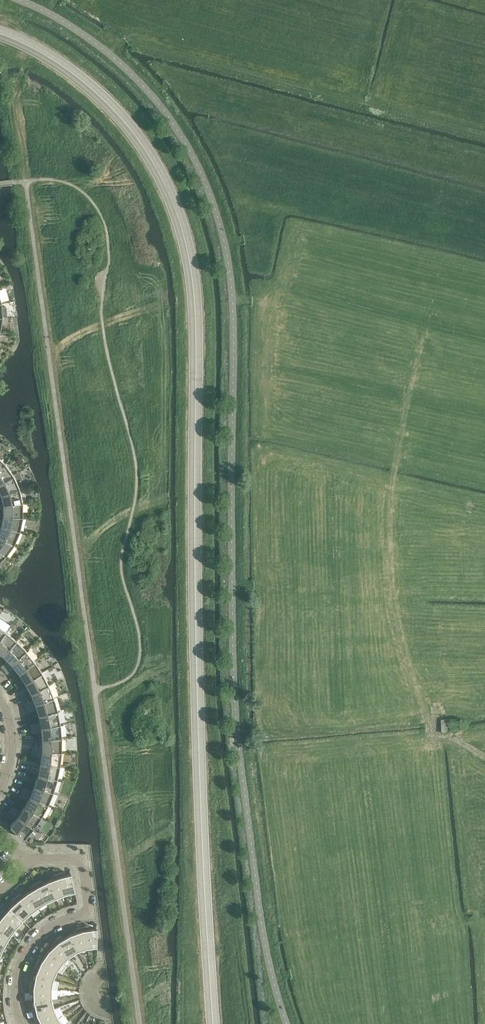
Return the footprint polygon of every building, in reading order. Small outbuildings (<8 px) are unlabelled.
[(5,463),(0,467),(0,481),(13,474),(5,463)] [(13,474),(0,481),(0,492),(1,493),(19,488),(13,474)] [(22,502),(19,488),(1,493),(2,499),(0,500),(0,504),(22,502)] [(0,504),(0,508),(3,508),(3,514),(22,516),(22,502),(0,504)] [(20,530),(22,516),(3,514),(2,520),(0,519),(0,524),(20,530)] [(0,524),(0,535),(14,543),(20,530),(0,524)] [(5,555),(14,543),(0,535),(0,550),(5,555)] [(0,638),(0,651),(3,654),(16,640),(6,631),(0,638)] [(16,640),(3,654),(8,659),(1,666),(4,669),(26,650),(16,640)] [(26,650),(4,669),(8,673),(15,666),(19,672),(35,661),(26,650)] [(15,683),(17,687),(42,672),(35,661),(19,672),(23,678),(15,683)] [(54,667),(58,678),(64,675),(59,665),(54,667)] [(42,672),(17,687),(20,691),(28,686),(31,692),(48,684),(42,672)] [(24,702),(26,706),(54,697),(48,684),(31,692),(34,698),(24,702)] [(54,697),(26,706),(28,711),(37,708),(39,714),(58,710),(54,697)] [(30,723),(31,727),(60,724),(58,710),(39,714),(40,721),(30,723)] [(60,724),(31,727),(32,732),(41,731),(42,738),(61,737),(60,724)] [(32,744),(32,749),(61,751),(61,737),(42,738),(42,745),(32,744)] [(61,751),(32,749),(32,754),(41,754),(41,761),(60,765),(61,751)] [(30,766),(29,770),(57,778),(60,765),(41,761),(39,768),(30,766)] [(57,778),(29,770),(28,775),(37,778),(35,784),(53,791),(57,778)] [(24,786),(21,791),(48,804),(53,791),(35,784),(32,791),(24,786)] [(48,804),(21,791),(19,795),(28,799),(25,805),(41,816),(48,804)] [(13,805),(10,809),(33,827),(41,816),(25,805),(21,811),(13,805)] [(15,819),(10,825),(24,838),(33,827),(10,809),(7,813),(15,819)] [(64,894),(75,891),(71,873),(63,875),(62,872),(58,873),(64,894)] [(58,873),(54,874),(55,878),(48,881),(55,897),(64,894),(58,873)] [(48,881),(43,883),(41,884),(39,880),(36,882),(46,902),(55,897),(48,881)] [(36,882),(32,884),(34,888),(27,892),(38,907),(46,902),(36,882)] [(19,893),(16,896),(30,913),(38,907),(27,892),(21,896),(19,893)] [(16,896),(12,899),(15,902),(9,907),(22,920),(30,913),(16,896)] [(9,907),(4,913),(1,910),(0,912),(0,915),(16,927),(22,920),(9,907)] [(10,935),(16,927),(0,915),(0,929),(10,935)] [(86,925),(82,926),(87,947),(97,946),(96,928),(87,929),(86,925)] [(82,926),(77,927),(78,931),(70,934),(77,950),(87,947),(82,926)] [(5,944),(10,935),(0,929),(0,942),(5,944)] [(62,939),(60,935),(56,938),(58,941),(69,955),(77,950),(70,934),(62,939)] [(69,955),(58,941),(56,938),(52,941),(55,944),(48,950),(62,962),(69,955)] [(48,950),(43,958),(40,956),(38,960),(57,970),(62,962),(48,950)] [(38,960),(36,964),(39,965),(36,974),(53,979),(57,970),(38,960)] [(30,982),(30,987),(56,989),(58,980),(53,979),(36,974),(34,983),(30,982)] [(30,987),(29,991),(33,991),(33,994),(33,1001),(51,998),(57,998),(56,989),(30,987)] [(32,1011),(27,1012),(28,1017),(33,1015),(54,1008),(51,998),(33,1001),(35,1008),(36,1010),(32,1011)] [(33,1015),(35,1020),(39,1018),(40,1020),(41,1023),(46,1023),(58,1017),(63,1014),(59,1006),(54,1008),(33,1015)] [(46,1023),(64,1023),(68,1020),(63,1014),(58,1017),(46,1023)]
